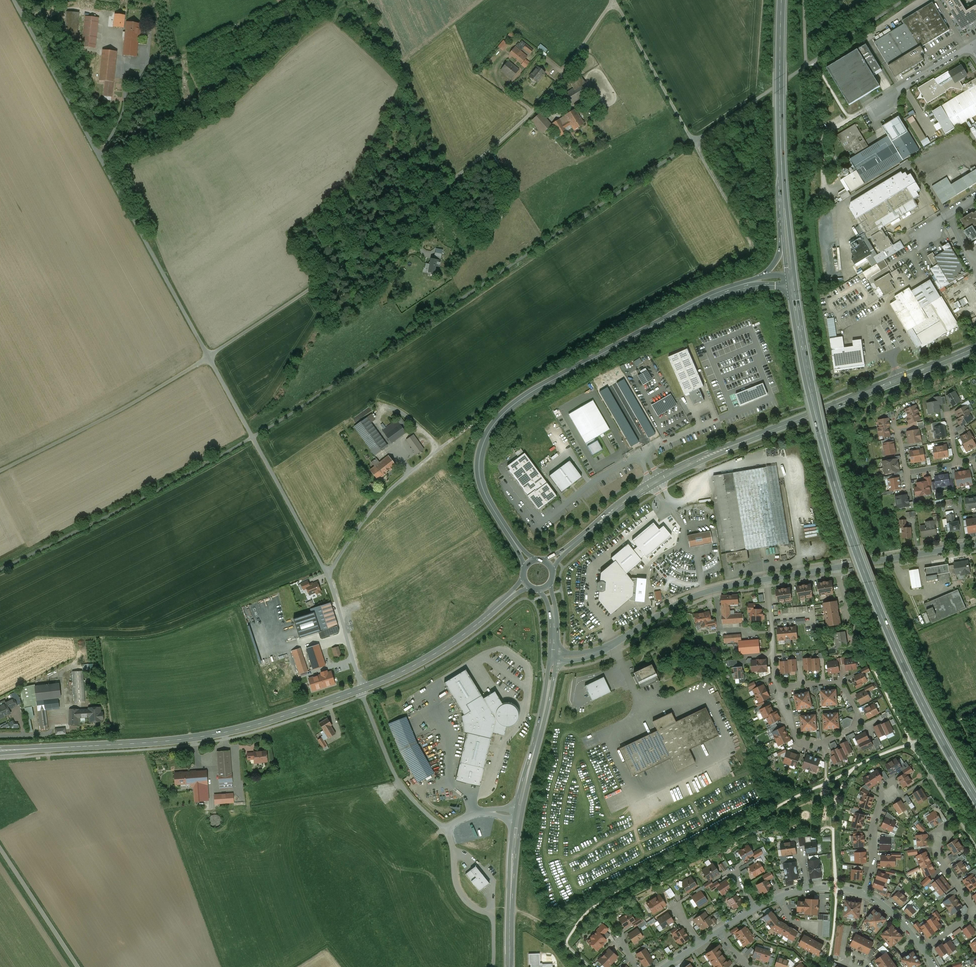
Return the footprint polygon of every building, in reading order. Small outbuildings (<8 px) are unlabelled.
[(171,9),(178,8),(176,0),(170,0),(171,9)] [(963,34),(975,26),(975,7),(968,12),(961,0),(943,0),(963,34)] [(900,27),(874,43),(889,66),(920,47),(921,47),(949,30),(932,2),(902,21),(904,24),(902,25),(901,23),(898,25),(900,27)] [(79,13),(66,12),(64,37),(77,38),(79,13)] [(126,28),(126,22),(124,22),(124,16),(117,15),(114,15),(114,16),(113,27),(121,28),(126,28)] [(99,18),(86,16),(83,46),(95,48),(99,18)] [(124,42),(138,43),(138,35),(140,35),(141,28),(139,28),(140,24),(126,22),(126,28),(125,37),(124,42)] [(511,40),(505,37),(500,44),(505,48),(511,40)] [(138,43),(124,42),(123,55),(136,57),(137,55),(145,56),(146,44),(138,43)] [(538,47),(542,50),(539,56),(543,59),(546,54),(545,52),(547,49),(540,44),(538,47)] [(881,69),(866,44),(857,50),(872,74),(881,69)] [(920,47),(889,66),(895,77),(923,60),(920,55),(924,53),(921,47),(920,47)] [(516,48),(511,54),(526,66),(530,60),(516,48)] [(872,74),(857,50),(827,68),(849,105),(880,87),(872,74)] [(117,52),(102,51),(99,74),(114,75),(117,52)] [(509,61),(501,71),(511,79),(519,70),(509,61)] [(949,73),(951,77),(955,83),(959,81),(968,76),(962,66),(949,73)] [(545,73),(537,67),(529,77),(537,83),(545,73)] [(568,80),(573,88),(565,94),(572,104),(587,95),(582,86),(586,83),(578,71),(574,74),(575,75),(568,80)] [(935,80),(938,85),(940,84),(951,77),(949,73),(948,72),(935,80)] [(963,87),(959,81),(955,83),(951,77),(940,84),(941,86),(943,85),(946,91),(951,88),(965,91),(965,92),(968,90),(968,88),(963,87)] [(938,85),(935,80),(934,79),(918,88),(922,95),(922,96),(923,97),(927,104),(947,92),(946,91),(943,85),(941,86),(940,84),(938,85)] [(963,87),(968,88),(968,90),(975,85),(975,86),(975,79),(963,87)] [(113,82),(105,81),(104,96),(112,97),(113,82)] [(975,85),(968,90),(965,92),(941,106),(955,128),(969,120),(972,118),(975,116),(975,86),(975,85)] [(955,128),(941,106),(932,112),(946,134),(955,128)] [(565,129),(571,125),(574,130),(584,124),(575,109),(565,116),(568,121),(562,125),(565,129)] [(541,113),(532,121),(543,134),(552,126),(541,113)] [(154,116),(147,120),(151,128),(158,124),(154,116)] [(920,141),(926,138),(912,116),(907,119),(920,141)] [(899,117),(882,127),(888,136),(892,142),(908,132),(899,117)] [(565,129),(562,125),(559,120),(552,124),(558,133),(553,135),(556,140),(567,133),(565,129)] [(860,143),(854,134),(859,132),(855,125),(842,133),(843,133),(838,136),(842,143),(847,141),(855,154),(863,149),(860,143)] [(908,132),(892,142),(893,144),(903,160),(919,150),(908,132)] [(875,143),(850,159),(856,170),(864,183),(879,174),(870,158),(880,152),(875,143)] [(880,152),(870,158),(879,174),(903,160),(893,144),(880,152)] [(864,183),(856,170),(854,172),(851,174),(843,179),(850,192),(864,183)] [(951,185),(947,177),(932,186),(942,203),(957,195),(975,183),(975,170),(951,185)] [(898,174),(894,176),(893,176),(889,179),(889,178),(889,179),(885,181),(885,182),(881,184),(880,184),(877,187),(876,186),(876,187),(872,189),(868,192),(868,191),(867,192),(868,192),(864,194),(863,194),(863,195),(860,197),(859,197),(855,200),(855,199),(855,200),(851,202),(850,202),(851,203),(849,209),(868,239),(871,237),(882,230),(881,228),(918,206),(914,200),(917,198),(917,197),(919,196),(917,193),(920,191),(920,190),(910,174),(907,176),(905,172),(902,174),(901,172),(901,171),(900,172),(898,173),(898,174)] [(848,191),(839,195),(841,200),(850,195),(848,191)] [(961,220),(967,229),(964,231),(970,242),(975,238),(975,233),(972,227),(972,226),(975,224),(975,211),(961,220)] [(882,230),(871,237),(874,242),(874,243),(875,242),(881,252),(892,246),(882,230)] [(877,255),(863,232),(859,235),(856,237),(857,238),(855,240),(855,241),(850,244),(854,250),(851,252),(854,258),(851,260),(855,265),(863,260),(866,258),(868,261),(872,267),(877,264),(873,257),(877,255)] [(881,252),(877,255),(881,261),(884,260),(904,247),(900,241),(881,252)] [(966,273),(948,243),(942,247),(944,251),(935,257),(933,253),(927,256),(934,267),(938,274),(942,272),(949,283),(966,273)] [(881,261),(877,264),(881,271),(888,266),(884,260),(881,261)] [(438,264),(427,261),(424,275),(435,277),(438,264)] [(877,264),(858,276),(862,282),(867,279),(881,271),(877,264)] [(949,283),(942,272),(938,274),(934,267),(930,269),(937,280),(942,288),(949,283)] [(889,274),(874,283),(877,288),(880,286),(886,295),(894,290),(889,281),(892,279),(889,274)] [(402,285),(395,281),(393,285),(399,289),(402,285)] [(957,325),(941,297),(939,298),(929,282),(912,292),(909,288),(894,297),(896,300),(890,304),(907,332),(916,348),(922,345),(932,340),(957,325)] [(886,295),(880,286),(877,288),(877,290),(880,296),(882,297),(883,296),(886,295)] [(842,337),(830,339),(831,349),(844,348),(842,337)] [(861,340),(852,341),(853,346),(844,348),(831,349),(834,370),(841,369),(841,368),(865,365),(861,340)] [(688,349),(668,357),(685,395),(689,393),(699,389),(704,387),(688,349)] [(639,358),(633,362),(636,366),(642,363),(639,358)] [(652,380),(647,371),(642,374),(638,376),(643,385),(652,380)] [(754,387),(736,394),(740,406),(758,399),(754,387)] [(699,389),(689,393),(694,404),(704,400),(699,389)] [(955,391),(946,396),(952,406),(961,401),(955,391)] [(670,395),(651,406),(657,416),(676,405),(670,395)] [(941,397),(934,398),(935,398),(936,402),(938,402),(938,405),(942,404),(941,397)] [(635,399),(614,412),(626,433),(647,421),(635,399)] [(592,400),(569,414),(592,455),(602,450),(597,440),(596,441),(594,438),(609,430),(592,400)] [(971,411),(973,410),(968,400),(963,403),(965,405),(967,404),(971,411)] [(936,402),(927,403),(928,409),(931,411),(931,413),(940,412),(939,407),(938,407),(938,405),(938,402),(936,402)] [(910,408),(905,410),(906,412),(908,416),(908,417),(917,413),(919,412),(915,405),(910,408)] [(966,406),(956,412),(960,418),(968,413),(970,412),(966,406)] [(369,407),(352,418),(355,422),(372,411),(369,407)] [(917,413),(908,417),(908,416),(906,417),(907,419),(907,420),(908,422),(909,422),(910,424),(915,422),(920,420),(917,413)] [(960,418),(957,420),(958,422),(960,423),(961,425),(962,426),(964,425),(970,421),(969,419),(970,416),(968,413),(960,418)] [(371,414),(354,426),(374,456),(387,446),(372,425),(376,422),(371,414)] [(402,417),(383,430),(392,444),(407,434),(403,428),(407,425),(402,417)] [(888,418),(878,420),(879,428),(888,426),(888,427),(890,426),(888,418)] [(888,426),(879,428),(878,428),(879,436),(884,435),(884,437),(890,436),(888,427),(888,426)] [(942,426),(934,427),(935,428),(935,433),(937,434),(937,438),(946,436),(944,426),(942,426)] [(960,438),(964,444),(962,445),(966,452),(975,446),(972,439),(974,439),(970,432),(960,438)] [(414,435),(406,440),(416,455),(424,449),(414,435)] [(883,443),(883,444),(884,444),(886,455),(885,455),(896,453),(895,453),(893,442),(894,442),(893,442),(887,443),(883,443)] [(946,445),(942,446),(943,446),(940,447),(942,457),(948,456),(947,449),(946,445)] [(940,447),(937,447),(934,447),(933,448),(933,449),(934,452),(933,453),(933,455),(934,455),(935,459),(942,457),(940,447)] [(518,457),(506,466),(509,470),(507,471),(538,510),(557,496),(520,448),(514,453),(518,457)] [(923,449),(919,450),(919,451),(916,451),(918,461),(925,460),(924,457),(925,456),(925,455),(924,454),(923,449)] [(916,451),(914,451),(913,451),(910,452),(910,456),(910,457),(910,458),(911,459),(912,463),(918,461),(916,451)] [(382,461),(389,471),(396,466),(388,456),(382,461)] [(892,460),(883,462),(884,468),(898,465),(898,462),(897,462),(897,459),(895,460),(892,460)] [(389,471),(382,461),(380,463),(375,466),(370,470),(378,480),(389,471)] [(582,477),(569,461),(549,476),(561,492),(582,477)] [(898,465),(884,468),(885,473),(894,472),(897,471),(899,471),(898,468),(899,468),(898,465)] [(765,468),(733,473),(746,550),(777,545),(765,468)] [(970,470),(962,471),(965,486),(972,485),(970,470)] [(962,471),(955,473),(957,487),(965,486),(962,471)] [(733,473),(713,476),(726,553),(746,550),(733,473)] [(948,475),(943,476),(943,475),(939,475),(939,476),(935,477),(936,482),(937,487),(949,485),(948,475)] [(925,482),(917,483),(918,487),(915,488),(916,493),(919,492),(919,496),(930,494),(929,486),(929,484),(926,484),(925,482)] [(903,496),(903,495),(900,495),(900,496),(895,497),(896,502),(897,502),(898,508),(906,506),(909,506),(909,502),(908,500),(907,500),(906,495),(903,496)] [(965,499),(967,510),(972,509),(971,509),(975,508),(975,497),(965,499)] [(966,520),(967,527),(975,525),(975,518),(966,520)] [(927,528),(921,529),(922,536),(936,534),(935,528),(934,521),(926,522),(927,528)] [(955,522),(949,523),(951,531),(960,530),(959,527),(960,527),(960,524),(959,524),(958,521),(955,522)] [(967,527),(968,533),(975,532),(975,525),(967,527)] [(906,528),(902,528),(902,539),(911,538),(911,527),(906,528)] [(709,531),(686,536),(689,548),(711,543),(709,531)] [(622,569),(626,574),(642,561),(640,559),(633,550),(628,544),(610,558),(614,563),(620,570),(622,569)] [(633,550),(640,559),(644,555),(637,547),(633,550)] [(746,550),(726,553),(727,563),(747,560),(746,550)] [(954,563),(954,565),(955,573),(956,573),(956,574),(961,573),(961,575),(970,573),(968,561),(954,563)] [(614,563),(601,573),(601,583),(597,583),(597,590),(600,590),(599,600),(610,612),(617,606),(619,608),(629,599),(630,597),(630,593),(632,593),(633,585),(631,585),(631,581),(630,580),(626,574),(622,569),(620,570),(614,563)] [(948,564),(924,568),(925,572),(924,572),(924,573),(925,573),(926,581),(938,579),(937,574),(949,573),(948,566),(948,564)] [(954,565),(948,566),(949,573),(950,576),(957,575),(956,574),(956,573),(955,573),(954,565)] [(918,569),(909,570),(912,588),(921,587),(918,569)] [(631,581),(631,585),(633,585),(632,593),(630,593),(630,597),(629,599),(630,601),(644,602),(646,579),(632,578),(630,580),(631,581)] [(306,587),(309,585),(307,581),(301,584),(303,590),(307,588),(306,587)] [(823,582),(818,583),(819,591),(820,595),(833,593),(832,589),(833,589),(831,581),(826,582),(826,581),(824,582),(823,582)] [(309,585),(306,587),(307,588),(309,595),(316,592),(316,594),(320,592),(320,591),(320,590),(317,582),(309,585)] [(802,586),(797,587),(798,594),(799,594),(799,599),(812,596),(811,592),(812,592),(811,585),(805,585),(804,585),(802,585),(802,586)] [(782,589),(776,590),(777,598),(778,598),(779,602),(791,600),(791,595),(790,588),(784,589),(784,588),(783,589),(781,589),(782,589)] [(958,590),(924,604),(932,623),(966,609),(958,590)] [(738,595),(721,596),(721,601),(722,605),(729,605),(729,607),(738,606),(738,604),(738,595)] [(837,601),(823,603),(827,626),(840,624),(839,616),(837,617),(837,615),(838,615),(838,613),(838,610),(836,610),(836,609),(838,609),(837,601)] [(330,604),(311,609),(313,613),(318,632),(321,639),(339,633),(337,626),(330,604)] [(729,605),(722,605),(722,615),(722,616),(722,624),(743,622),(743,614),(730,615),(729,607),(729,605)] [(761,609),(753,610),(751,610),(751,612),(751,618),(753,620),(761,620),(761,616),(763,614),(762,613),(761,609)] [(318,632),(313,613),(293,619),(300,638),(318,632)] [(702,613),(694,615),(696,625),(701,624),(701,627),(709,625),(711,625),(709,613),(703,614),(702,613)] [(845,632),(833,633),(834,639),(836,638),(837,646),(847,645),(845,632)] [(724,643),(739,642),(741,642),(742,641),(741,635),(724,636),(724,643)] [(759,640),(742,641),(741,642),(739,642),(740,654),(760,652),(759,640)] [(325,666),(318,645),(306,648),(313,669),(325,666)] [(339,646),(332,648),(335,658),(342,656),(339,646)] [(300,648),(292,651),(299,674),(307,671),(300,648)] [(811,660),(811,659),(808,659),(808,658),(803,659),(804,665),(804,670),(812,670),(811,660)] [(814,659),(811,660),(812,670),(812,671),(820,670),(819,664),(819,658),(814,659)] [(791,660),(788,661),(789,672),(797,671),(796,665),(795,659),(791,660)] [(855,659),(845,660),(845,664),(846,666),(846,670),(856,669),(855,659)] [(758,672),(765,672),(767,672),(767,667),(766,660),(751,661),(752,666),(753,666),(754,671),(758,671),(758,672)] [(781,674),(789,673),(789,672),(788,661),(785,662),(785,661),(780,662),(781,668),(781,674)] [(834,673),(839,672),(838,665),(837,661),(827,663),(829,673),(834,673)] [(651,664),(633,673),(641,688),(658,680),(651,664)] [(863,673),(864,674),(870,671),(867,666),(861,670),(862,673),(863,673)] [(742,667),(733,667),(734,673),(732,674),(733,677),(734,677),(734,679),(743,679),(743,672),(744,672),(742,672),(742,671),(743,670),(742,667)] [(309,678),(313,690),(335,683),(335,684),(343,682),(340,670),(327,674),(326,670),(321,672),(322,675),(309,679),(309,678)] [(465,670),(444,683),(464,715),(461,716),(462,722),(461,723),(462,727),(463,727),(464,733),(467,733),(460,762),(484,768),(492,733),(504,736),(506,726),(507,726),(510,726),(513,725),(515,723),(516,721),(518,718),(518,714),(518,711),(516,709),(514,706),(512,704),(512,703),(507,702),(507,704),(503,704),(495,691),(483,698),(465,670)] [(83,671),(73,672),(75,702),(85,701),(83,671)] [(863,673),(862,673),(860,674),(859,674),(857,675),(854,677),(857,683),(855,684),(857,688),(862,685),(861,684),(867,681),(864,674),(863,673)] [(603,677),(584,686),(590,698),(592,701),(611,692),(609,689),(603,677)] [(757,688),(754,682),(747,685),(751,692),(753,690),(757,688)] [(46,710),(45,700),(58,698),(61,698),(59,684),(35,687),(38,706),(38,711),(39,711),(46,710)] [(866,690),(867,692),(874,688),(872,684),(864,688),(866,691),(866,690)] [(24,709),(38,706),(35,687),(35,685),(20,688),(24,709)] [(756,697),(767,692),(765,687),(764,688),(763,685),(757,688),(753,690),(756,697)] [(831,690),(829,691),(829,690),(828,691),(827,691),(826,691),(821,691),(822,695),(821,695),(822,701),(822,704),(825,704),(825,705),(834,705),(834,704),(837,703),(837,700),(836,694),(836,690),(831,690)] [(866,691),(856,696),(861,704),(867,701),(866,700),(870,698),(867,692),(866,690),(866,691)] [(717,692),(712,694),(716,702),(721,699),(717,692)] [(767,692),(756,697),(759,702),(759,703),(763,701),(769,698),(768,696),(769,696),(767,692)] [(799,694),(794,695),(795,699),(796,706),(796,705),(797,709),(800,708),(800,709),(809,707),(809,706),(811,705),(811,702),(810,696),(809,696),(808,692),(804,693),(801,694),(799,694)] [(58,698),(45,700),(46,710),(59,708),(58,698)] [(6,704),(9,710),(17,706),(14,699),(5,703),(6,704)] [(6,704),(0,707),(0,716),(1,718),(6,716),(5,715),(11,713),(9,710),(6,704)] [(874,704),(869,707),(864,709),(868,718),(878,713),(878,712),(879,712),(878,709),(877,710),(874,704)] [(764,718),(767,716),(774,713),(771,705),(764,708),(760,710),(764,718)] [(80,710),(79,718),(89,717),(90,722),(101,721),(101,720),(103,719),(102,713),(100,713),(100,707),(89,708),(89,710),(80,710)] [(79,718),(80,710),(79,709),(70,709),(69,724),(79,725),(79,718)] [(46,710),(39,711),(41,730),(48,729),(46,710)] [(656,732),(619,749),(633,777),(670,759),(676,773),(695,764),(688,750),(713,738),(700,711),(675,722),(671,713),(652,722),(656,732)] [(777,712),(774,713),(767,716),(770,724),(780,719),(777,712)] [(838,713),(833,713),(833,714),(831,714),(830,714),(829,714),(828,714),(823,714),(823,719),(824,725),(824,728),(827,728),(827,729),(836,728),(836,727),(839,727),(838,723),(839,723),(838,717),(838,713)] [(815,715),(811,715),(811,716),(809,716),(808,716),(807,716),(805,716),(801,716),(801,720),(801,726),(802,726),(802,730),(805,729),(805,730),(813,730),(813,729),(816,728),(816,725),(816,719),(815,719),(815,715)] [(329,718),(320,724),(324,731),(324,730),(332,726),(333,725),(329,718)] [(402,718),(388,723),(392,733),(406,727),(402,718)] [(848,718),(842,721),(843,724),(842,725),(844,729),(850,726),(853,720),(848,718)] [(18,727),(17,723),(14,724),(13,720),(9,721),(11,728),(18,727)] [(888,722),(881,725),(886,734),(886,735),(893,732),(888,722)] [(879,737),(886,734),(881,725),(881,724),(878,725),(874,727),(879,737)] [(779,729),(777,725),(769,728),(772,733),(773,733),(773,732),(779,729)] [(332,726),(324,730),(329,738),(336,734),(332,726)] [(406,727),(392,733),(396,744),(410,739),(406,727)] [(773,733),(776,739),(787,733),(786,732),(783,727),(779,729),(773,732),(773,733)] [(858,744),(859,744),(868,739),(867,736),(865,732),(855,737),(858,744)] [(781,745),(787,742),(790,741),(787,736),(788,736),(787,733),(776,739),(777,743),(779,743),(781,745)] [(847,741),(848,744),(851,742),(849,738),(855,736),(854,733),(848,735),(848,736),(845,737),(847,741)] [(324,740),(322,737),(318,739),(324,750),(329,747),(325,740),(324,740)] [(410,739),(396,744),(398,750),(417,783),(431,775),(412,742),(410,739)] [(869,739),(868,739),(859,744),(863,750),(873,745),(871,742),(869,739)] [(848,744),(847,741),(846,741),(845,741),(841,743),(842,743),(840,744),(842,748),(846,755),(852,752),(848,744)] [(782,757),(786,758),(788,752),(786,751),(785,748),(784,746),(781,747),(782,750),(777,752),(778,755),(781,754),(782,757)] [(846,755),(842,748),(841,748),(839,749),(839,748),(838,748),(833,750),(831,751),(833,755),(832,755),(831,755),(830,762),(833,761),(834,764),(841,761),(841,760),(842,760),(846,758),(845,758),(847,757),(846,755)] [(230,751),(217,752),(218,774),(232,773),(230,751)] [(266,751),(254,752),(254,754),(254,759),(254,760),(257,762),(267,761),(266,751)] [(784,762),(790,764),(794,753),(788,751),(788,752),(786,758),(784,762)] [(796,766),(798,760),(800,755),(794,753),(790,764),(796,766)] [(803,767),(809,770),(814,758),(807,755),(803,767)] [(820,760),(814,758),(809,770),(816,772),(820,760)] [(891,762),(885,765),(891,774),(895,772),(895,771),(899,768),(901,767),(900,765),(898,762),(898,761),(898,760),(897,760),(896,758),(895,759),(896,759),(891,762)] [(909,766),(906,762),(900,765),(901,767),(899,768),(901,771),(902,771),(909,766)] [(906,773),(907,775),(913,771),(910,766),(909,766),(902,771),(904,774),(906,773)] [(877,770),(870,774),(876,784),(878,783),(877,781),(882,778),(877,770)] [(207,771),(185,772),(186,783),(191,783),(191,787),(193,787),(207,786),(207,771)] [(186,783),(185,772),(175,773),(175,784),(186,783)] [(232,773),(218,774),(219,788),(232,787),(232,773)] [(906,773),(904,774),(898,778),(903,787),(906,785),(908,786),(909,785),(910,783),(911,782),(907,775),(906,773)] [(701,774),(685,781),(689,792),(705,785),(701,774)] [(867,784),(869,787),(870,787),(876,784),(870,774),(868,776),(867,779),(865,780),(865,782),(866,783),(866,784),(867,784)] [(207,786),(193,787),(194,798),(208,798),(207,786)] [(869,791),(863,788),(860,794),(863,795),(869,797),(871,792),(869,791)] [(927,798),(921,789),(913,794),(919,803),(927,798)] [(232,794),(213,795),(214,805),(233,803),(232,794)] [(869,797),(863,795),(862,799),(861,799),(860,802),(861,803),(860,806),(869,809),(873,798),(869,797)] [(907,795),(903,797),(906,802),(908,805),(912,802),(907,795)] [(903,804),(901,801),(893,805),(898,812),(901,810),(902,811),(906,809),(903,804)] [(908,812),(911,809),(908,805),(906,802),(903,804),(906,809),(908,812)] [(935,811),(940,819),(944,817),(937,805),(933,808),(935,811)] [(935,811),(930,814),(931,816),(928,818),(933,827),(941,821),(940,819),(935,811)] [(894,818),(887,812),(885,817),(886,818),(893,821),(894,818)] [(856,813),(855,814),(854,817),(852,821),(853,821),(852,826),(857,828),(858,827),(861,828),(862,824),(863,824),(864,820),(863,820),(864,816),(862,816),(862,815),(860,814),(856,813)] [(210,818),(209,819),(208,821),(209,823),(209,825),(210,827),(211,828),(213,829),(215,829),(217,829),(219,828),(220,827),(221,826),(222,824),(222,823),(222,821),(222,820),(221,818),(220,817),(219,816),(217,816),(216,815),(215,815),(213,816),(212,816),(211,817),(210,818)] [(886,818),(882,827),(892,832),(896,822),(893,821),(886,818)] [(926,829),(919,822),(916,826),(922,832),(926,829)] [(926,834),(916,836),(918,846),(928,844),(926,834)] [(863,836),(854,836),(854,840),(852,840),(851,841),(851,843),(852,844),(854,844),(854,847),(864,846),(864,841),(864,838),(863,838),(863,836)] [(885,838),(880,838),(880,850),(890,850),(890,846),(891,845),(891,843),(890,842),(890,838),(885,838)] [(954,854),(960,850),(963,848),(957,839),(948,845),(953,853),(954,854)] [(805,844),(806,845),(807,854),(817,852),(817,851),(818,850),(817,847),(816,846),(815,842),(806,843),(805,844)] [(752,853),(752,852),(752,851),(751,850),(750,849),(748,846),(747,846),(746,846),(744,846),(744,848),(738,852),(742,859),(744,858),(744,857),(745,857),(746,859),(749,857),(753,855),(752,853)] [(795,848),(781,850),(782,856),(796,853),(795,848)] [(752,853),(753,855),(755,858),(760,855),(763,854),(761,851),(760,849),(752,853)] [(955,860),(962,855),(962,854),(961,853),(962,852),(960,850),(954,854),(953,853),(948,856),(952,862),(955,860)] [(855,853),(855,854),(855,861),(857,863),(866,862),(865,852),(858,852),(855,853)] [(917,857),(921,866),(930,862),(926,852),(917,857)] [(758,862),(759,863),(763,861),(760,855),(755,858),(752,860),(754,863),(753,864),(755,864),(758,862)] [(962,855),(955,860),(957,864),(961,861),(965,859),(962,855)] [(881,859),(881,863),(881,866),(886,866),(886,867),(891,867),(891,866),(895,866),(895,857),(895,856),(892,856),(891,856),(889,856),(887,856),(881,856),(881,859)] [(808,861),(810,870),(820,868),(820,865),(821,864),(820,861),(819,861),(819,860),(818,860),(810,861),(808,861)] [(961,861),(957,864),(952,867),(959,876),(967,870),(961,861)] [(755,864),(753,864),(753,863),(753,865),(749,867),(751,870),(750,871),(750,872),(751,874),(752,875),(753,874),(754,876),(763,871),(759,863),(758,862),(755,864)] [(784,864),(785,872),(797,870),(796,862),(789,863),(784,864)] [(935,872),(930,862),(921,866),(926,876),(935,872)] [(707,867),(713,877),(719,874),(712,864),(707,867)] [(472,868),(465,874),(480,891),(486,886),(490,883),(476,866),(472,868)] [(713,877),(707,867),(702,871),(702,870),(702,871),(708,881),(713,877)] [(821,871),(820,868),(810,870),(811,878),(822,877),(821,876),(822,875),(822,872),(821,871)] [(798,878),(797,870),(785,872),(786,880),(793,879),(798,878)] [(853,870),(852,870),(852,876),(853,876),(854,877),(853,879),(861,880),(862,874),(863,873),(862,872),(862,871),(853,870)] [(769,871),(762,876),(765,881),(766,880),(767,881),(772,877),(769,871)] [(876,879),(885,882),(886,883),(889,875),(879,871),(876,879)] [(969,877),(964,881),(966,884),(967,884),(968,886),(967,887),(968,887),(970,890),(975,886),(975,880),(974,876),(973,874),(969,877)] [(692,881),(690,877),(687,880),(687,879),(683,881),(682,885),(683,887),(684,889),(685,889),(687,892),(690,890),(696,886),(694,883),(694,882),(694,881),(692,881)] [(925,887),(926,885),(931,880),(928,877),(921,883),(925,887)] [(942,877),(935,882),(932,885),(936,890),(946,882),(942,877)] [(885,882),(876,879),(873,887),(882,890),(885,882)] [(933,879),(931,880),(926,885),(929,888),(932,885),(935,882),(933,879)] [(732,888),(726,880),(719,885),(716,886),(717,887),(722,895),(732,888)] [(765,881),(756,886),(761,894),(771,888),(769,884),(767,881),(766,880),(765,881)] [(716,886),(719,885),(716,881),(712,884),(709,886),(712,891),(717,887),(716,886)] [(950,888),(946,882),(936,890),(940,895),(941,895),(944,893),(950,888)] [(658,896),(665,891),(661,885),(654,889),(658,896)] [(898,885),(893,893),(896,895),(898,891),(899,892),(901,889),(898,885)] [(700,891),(697,893),(695,895),(691,897),(698,907),(707,901),(701,893),(700,891)] [(899,892),(898,891),(896,895),(893,898),(901,905),(907,899),(904,896),(902,893),(901,894),(899,892)] [(735,896),(732,892),(725,897),(727,901),(728,901),(727,900),(735,896)] [(727,900),(728,901),(731,906),(732,905),(734,908),(736,907),(737,907),(740,905),(739,904),(742,903),(740,900),(739,897),(738,898),(736,895),(735,896),(727,900)] [(658,896),(646,903),(647,905),(648,904),(648,906),(651,911),(653,911),(654,913),(658,910),(660,910),(661,909),(662,908),(665,906),(658,896)] [(948,908),(958,901),(957,899),(956,900),(953,896),(945,901),(947,903),(946,905),(948,908)] [(805,915),(817,915),(818,915),(818,914),(819,902),(818,902),(815,899),(806,898),(806,901),(800,901),(798,903),(797,903),(797,911),(805,912),(805,915)] [(906,909),(910,905),(913,902),(911,900),(904,907),(906,909)] [(852,902),(846,901),(844,916),(848,916),(848,918),(854,919),(855,917),(859,918),(861,903),(855,902),(855,901),(852,901),(852,902)] [(958,901),(948,908),(950,911),(952,911),(953,913),(960,909),(962,907),(959,903),(958,901)] [(910,905),(906,909),(904,911),(910,917),(916,911),(910,905)] [(968,909),(965,905),(962,907),(960,909),(962,912),(961,913),(962,915),(961,916),(961,917),(966,913),(968,909)] [(876,932),(882,925),(885,920),(886,919),(880,915),(881,914),(878,912),(878,913),(874,910),(872,913),(871,912),(867,918),(864,922),(876,932)] [(763,920),(765,922),(774,915),(773,913),(772,914),(770,911),(762,917),(764,919),(763,920)] [(937,911),(934,913),(932,914),(934,916),(937,921),(942,918),(937,911)] [(697,925),(699,924),(708,917),(705,912),(699,916),(697,913),(691,917),(693,920),(694,919),(695,921),(696,922),(696,923),(697,925)] [(629,913),(619,919),(622,924),(624,923),(626,927),(632,923),(631,922),(634,921),(634,920),(629,913)] [(668,913),(662,916),(668,925),(673,921),(670,917),(668,913)] [(768,924),(771,928),(777,921),(775,918),(776,918),(774,915),(765,922),(767,925),(768,924)] [(638,916),(634,920),(634,921),(631,922),(632,923),(634,927),(637,925),(642,922),(638,916)] [(663,928),(668,925),(662,916),(660,918),(657,920),(660,924),(663,928)] [(934,916),(927,921),(928,922),(934,931),(941,926),(937,921),(934,916)] [(709,917),(708,917),(699,924),(701,926),(703,926),(704,928),(708,926),(712,923),(713,924),(716,922),(714,918),(711,920),(709,917)] [(648,926),(656,921),(654,918),(646,923),(647,924),(648,926)] [(642,922),(637,925),(639,929),(647,924),(646,923),(644,920),(642,922)] [(775,931),(778,933),(783,923),(780,921),(780,922),(777,921),(771,928),(775,930),(775,931)] [(921,927),(918,922),(914,925),(919,932),(923,930),(921,927)] [(934,931),(928,922),(921,927),(923,930),(928,937),(935,932),(934,931)] [(781,933),(783,935),(788,926),(785,925),(786,924),(783,923),(778,933),(780,934),(781,933)] [(602,924),(596,931),(596,932),(597,932),(601,936),(607,929),(608,930),(602,924)] [(843,924),(837,924),(832,958),(838,959),(838,956),(839,956),(843,924)] [(885,933),(882,935),(891,946),(894,943),(895,943),(902,937),(892,925),(885,932),(885,933)] [(970,925),(963,930),(968,937),(975,933),(973,930),(974,930),(972,927),(972,928),(970,925)] [(680,930),(678,926),(670,931),(673,935),(674,935),(674,934),(680,930)] [(785,937),(788,938),(793,929),(791,927),(790,928),(788,926),(783,935),(786,936),(785,937)] [(735,933),(739,931),(736,927),(729,931),(732,935),(735,934),(735,933)] [(739,940),(739,939),(749,933),(748,931),(747,931),(746,930),(744,927),(739,931),(735,933),(735,934),(739,940)] [(637,929),(628,935),(633,942),(636,940),(637,940),(642,937),(637,929)] [(796,930),(793,929),(788,938),(791,940),(791,939),(794,941),(798,932),(795,931),(796,930)] [(688,938),(684,931),(682,931),(681,931),(680,930),(674,934),(674,935),(680,943),(688,938)] [(596,932),(594,935),(592,935),(590,937),(590,938),(587,941),(597,950),(597,949),(599,947),(601,947),(602,946),(603,945),(603,943),(605,940),(606,941),(606,940),(601,936),(597,932),(596,932)] [(751,935),(749,933),(739,939),(743,945),(753,939),(751,937),(750,935),(751,935)] [(868,954),(871,948),(873,943),(871,942),(867,940),(865,940),(866,939),(862,938),(862,937),(859,935),(858,936),(856,935),(856,934),(851,945),(854,946),(857,948),(856,948),(859,950),(862,951),(863,951),(865,952),(868,953),(868,954)] [(805,948),(810,938),(807,936),(807,937),(804,936),(799,944),(802,945),(801,946),(805,948)] [(810,938),(805,948),(808,950),(808,949),(811,950),(816,942),(813,940),(810,938)] [(956,949),(950,940),(943,945),(949,952),(950,954),(956,949)] [(816,942),(811,950),(814,952),(813,953),(819,956),(822,951),(821,951),(824,945),(819,943),(816,942)] [(943,945),(942,943),(935,949),(939,955),(941,958),(949,952),(943,945)] [(710,960),(721,953),(719,950),(722,948),(719,945),(705,954),(710,960)] [(884,954),(886,953),(889,951),(883,945),(878,949),(884,954)] [(753,949),(750,947),(745,953),(747,955),(753,949)] [(753,957),(759,959),(762,949),(756,947),(753,957)] [(603,955),(612,963),(617,957),(609,949),(606,952),(603,955)] [(639,959),(640,961),(649,955),(647,951),(646,951),(644,949),(642,951),(636,954),(640,959),(639,959)] [(770,951),(762,949),(759,959),(766,961),(770,951)] [(902,960),(906,966),(916,966),(921,964),(914,951),(906,956),(907,956),(902,960)] [(714,966),(725,959),(721,953),(710,960),(714,966)] [(892,961),(886,953),(884,954),(875,960),(880,966),(883,966),(892,961)] [(603,955),(601,958),(598,961),(605,966),(608,966),(612,963),(603,955)] [(652,959),(649,955),(640,961),(641,962),(642,962),(645,966),(650,963),(652,962),(652,961),(651,960),(652,959)] [(944,963),(941,958),(939,955),(936,957),(940,965),(944,963)] [(777,958),(775,966),(778,966),(787,966),(789,961),(777,958)]
